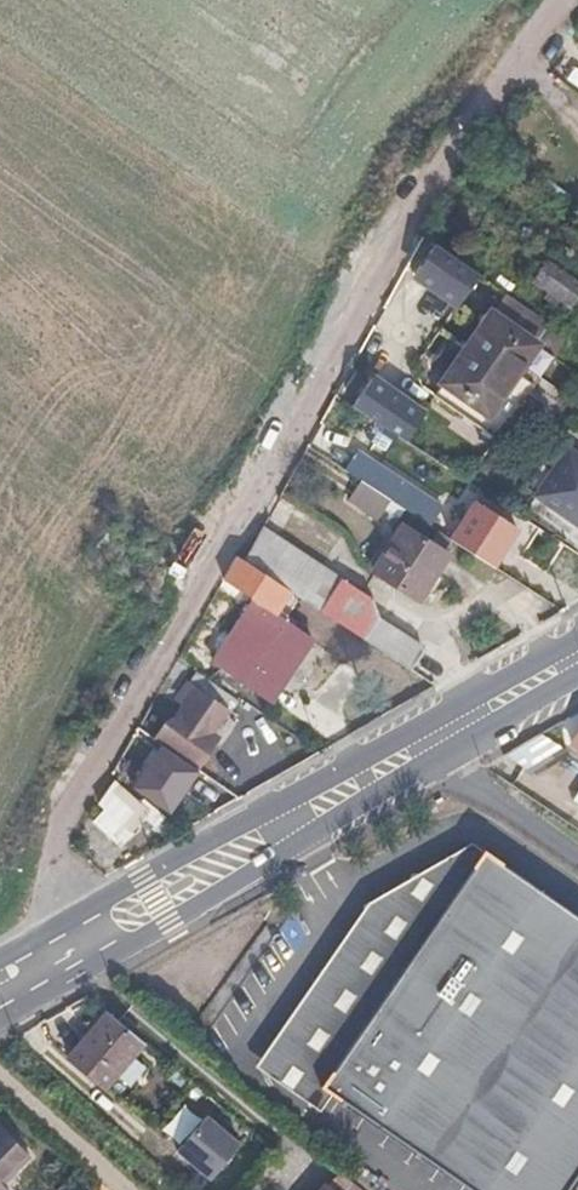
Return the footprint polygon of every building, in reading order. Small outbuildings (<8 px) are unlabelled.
[(465,268),(420,237),(398,267),(443,299),(465,268)] [(548,262),(535,280),(572,305),(577,296),(577,282),(548,262)] [(540,347),(476,303),(419,386),(484,430),(512,388),(522,395),(536,375),(526,368),(540,347)] [(408,403),(354,367),(335,397),(389,432),(408,403)] [(566,448),(535,493),(577,523),(577,456),(566,448)] [(417,491),(360,452),(348,472),(364,482),(391,500),(405,509),(417,491)] [(391,500),(364,482),(352,499),(380,517),(391,500)] [(441,506),(417,491),(405,509),(429,525),(441,506)] [(517,530),(477,503),(453,540),(493,567),(517,530)] [(306,558),(247,521),(229,553),(256,571),(287,590),(306,558)] [(450,555),(405,527),(383,559),(373,574),(419,603),(450,555)] [(383,559),(375,553),(364,568),(373,574),(383,559)] [(287,590),(290,593),(397,661),(410,642),(408,634),(368,609),(360,591),(306,558),(287,590)] [(275,616),(290,593),(287,590),(256,571),(241,594),(252,601),(212,659),(267,698),(291,663),(296,666),(313,640),(275,616)] [(239,701),(198,671),(189,684),(185,681),(179,691),(189,697),(173,719),(166,714),(154,731),(196,762),(209,745),(205,741),(227,711),(231,713),(239,701)] [(141,729),(136,736),(172,760),(175,756),(141,729)] [(547,729),(511,749),(527,777),(563,756),(547,729)] [(172,760),(136,736),(118,760),(138,777),(140,775),(153,785),(172,760)] [(132,792),(121,780),(103,798),(124,820),(142,803),(132,792)] [(146,799),(137,787),(132,792),(142,803),(146,799)] [(247,1073),(312,1117),(319,1106),(436,1189),(559,1189),(577,1164),(577,929),(463,850),(363,910),(247,1073)] [(143,1040),(109,1011),(70,1058),(105,1087),(143,1040)] [(212,1179),(241,1145),(208,1117),(179,1151),(212,1179)] [(16,1140),(0,1124),(0,1155),(16,1140)] [(325,1187),(328,1189),(363,1189),(339,1170),(325,1187)]
